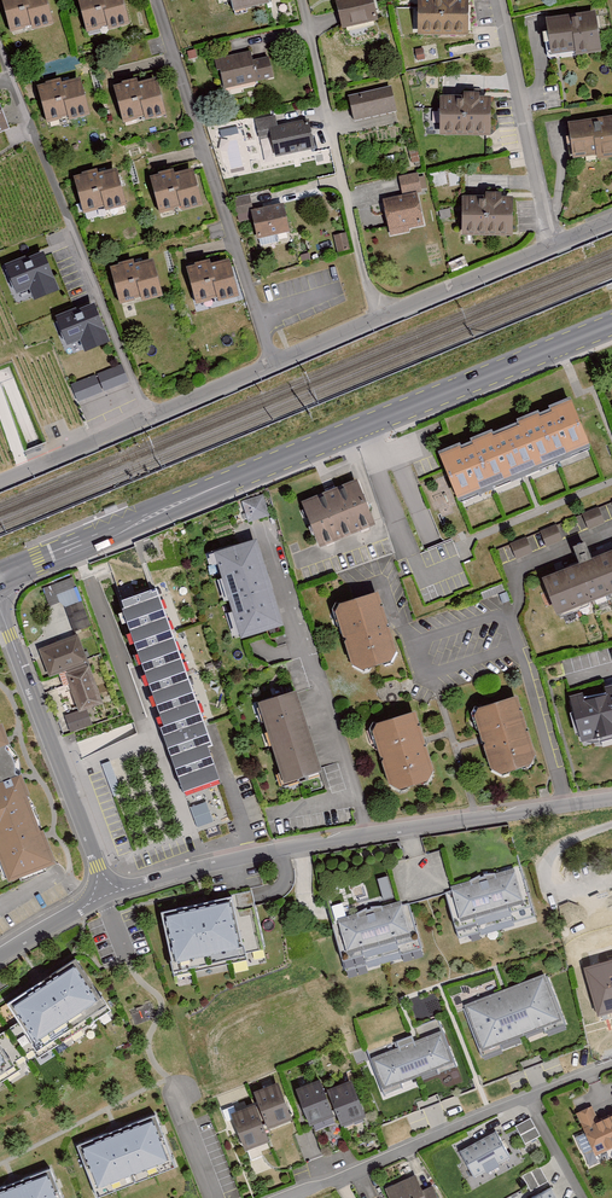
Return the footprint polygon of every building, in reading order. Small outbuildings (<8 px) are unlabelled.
[(32,32),(53,27),(46,0),(1,0),(10,33),(31,28),(32,32)] [(109,33),(130,28),(123,0),(78,0),(87,35),(108,30),(109,33)] [(270,6),(268,0),(230,0),(234,14),(270,6)] [(342,31),(378,23),(373,0),(335,0),(342,31)] [(419,38),(469,39),(470,0),(420,0),(419,38)] [(602,54),(596,14),(546,22),(552,58),(577,54),(578,58),(602,54)] [(221,74),(224,91),(273,82),(268,60),(252,63),(250,54),(214,62),(217,75),(221,74)] [(48,124),(68,119),(69,125),(91,119),(82,83),(62,88),(61,83),(38,88),(48,124)] [(115,89),(125,124),(145,119),(146,124),(167,118),(158,84),(140,89),(138,83),(115,89)] [(348,101),(354,124),(397,115),(391,91),(348,101)] [(463,98),(441,98),(440,138),(490,139),(491,99),(480,99),(480,95),(463,95),(463,98)] [(10,132),(0,108),(0,136),(10,132)] [(270,139),(275,160),(314,151),(308,122),(276,129),(273,118),(256,123),(260,141),(270,139)] [(598,164),(611,162),(611,120),(569,126),(574,162),(597,159),(598,164)] [(182,211),(183,215),(204,210),(195,172),(175,177),(174,173),(151,179),(160,216),(182,211)] [(106,212),(106,215),(127,209),(118,173),(99,177),(98,173),(75,179),(84,217),(106,212)] [(384,202),(392,240),(411,236),(410,232),(425,229),(418,195),(427,193),(424,178),(417,180),(417,176),(401,179),(405,198),(384,202)] [(464,200),(463,241),(513,241),(513,200),(503,200),(503,195),(485,195),(484,200),(464,200)] [(250,198),(233,202),(238,224),(252,221),(257,243),(291,234),(284,206),(253,214),(250,198)] [(346,236),(333,239),(337,256),(350,254),(346,236)] [(3,281),(20,274),(12,256),(0,261),(0,275),(3,281)] [(69,256),(28,272),(43,311),(84,295),(69,256)] [(140,300),(142,306),(164,299),(153,263),(135,268),(133,264),(110,270),(120,305),(140,300)] [(187,270),(197,307),(218,302),(218,306),(239,301),(229,264),(211,268),(210,264),(187,270)] [(93,303),(52,315),(65,356),(106,343),(93,303)] [(122,364),(69,383),(76,401),(129,383),(122,364)] [(571,402),(438,456),(461,512),(528,484),(594,457),(571,402)] [(359,484),(302,506),(320,553),(378,531),(359,484)] [(598,506),(582,513),(588,529),(605,522),(598,506)] [(556,523),(540,530),(547,546),(563,539),(556,523)] [(527,536),(510,543),(516,559),(533,552),(527,536)] [(259,544),(213,558),(240,645),(286,630),(259,544)] [(545,583),(560,620),(611,600),(611,557),(594,564),(587,548),(574,553),(580,569),(545,583)] [(89,630),(71,582),(41,593),(48,611),(58,607),(64,612),(73,636),(89,630)] [(124,602),(189,788),(218,778),(153,592),(124,602)] [(341,610),(337,618),(354,670),(364,676),(393,667),(398,659),(378,598),(341,610)] [(79,638),(39,652),(49,682),(65,676),(78,714),(64,719),(71,737),(93,729),(88,715),(104,709),(79,638)] [(567,701),(581,748),(611,739),(611,689),(604,692),(606,698),(586,704),(584,696),(567,701)] [(299,696),(261,708),(287,791),(325,779),(299,696)] [(481,711),(478,721),(483,740),(493,773),(505,778),(530,772),(537,760),(519,700),(481,711)] [(376,729),(373,736),(391,790),(403,797),(429,789),(435,777),(423,739),(416,717),(376,729)] [(8,884),(53,867),(42,836),(19,779),(20,772),(18,761),(13,753),(8,749),(4,739),(0,728),(0,863),(8,884)] [(117,739),(114,730),(95,737),(99,746),(117,739)] [(207,802),(191,805),(195,826),(211,823),(207,802)] [(447,893),(461,945),(536,925),(522,873),(447,893)] [(250,895),(159,915),(174,981),(250,964),(248,957),(264,954),(250,895)] [(331,926),(347,979),(425,957),(409,904),(331,926)] [(18,1073),(12,1064),(30,1052),(37,1062),(111,1013),(77,961),(5,1008),(16,1026),(0,1037),(0,1084),(18,1073)] [(585,968),(598,1015),(611,1011),(611,961),(585,968)] [(547,976),(464,1008),(485,1062),(568,1031),(547,976)] [(416,1043),(370,1060),(386,1100),(459,1072),(440,1021),(412,1032),(416,1043)] [(243,1084),(218,1096),(222,1106),(248,1094),(243,1084)] [(321,1084),(296,1093),(310,1131),(336,1121),(341,1136),(367,1126),(352,1088),(327,1097),(321,1084)] [(257,1109),(232,1118),(247,1155),(273,1145),(269,1135),(293,1126),(279,1089),(254,1099),(257,1109)] [(576,1116),(596,1161),(611,1154),(611,1120),(602,1125),(594,1108),(576,1116)] [(532,1117),(516,1124),(523,1143),(539,1136),(532,1117)] [(76,1148),(95,1197),(112,1197),(176,1173),(154,1118),(76,1148)] [(496,1137),(461,1155),(475,1181),(510,1162),(496,1137)] [(0,1188),(0,1197),(61,1197),(50,1169),(0,1188)] [(541,1169),(525,1174),(529,1188),(545,1183),(541,1169)] [(385,1192),(388,1197),(436,1197),(434,1191),(424,1195),(418,1180),(385,1192)]
